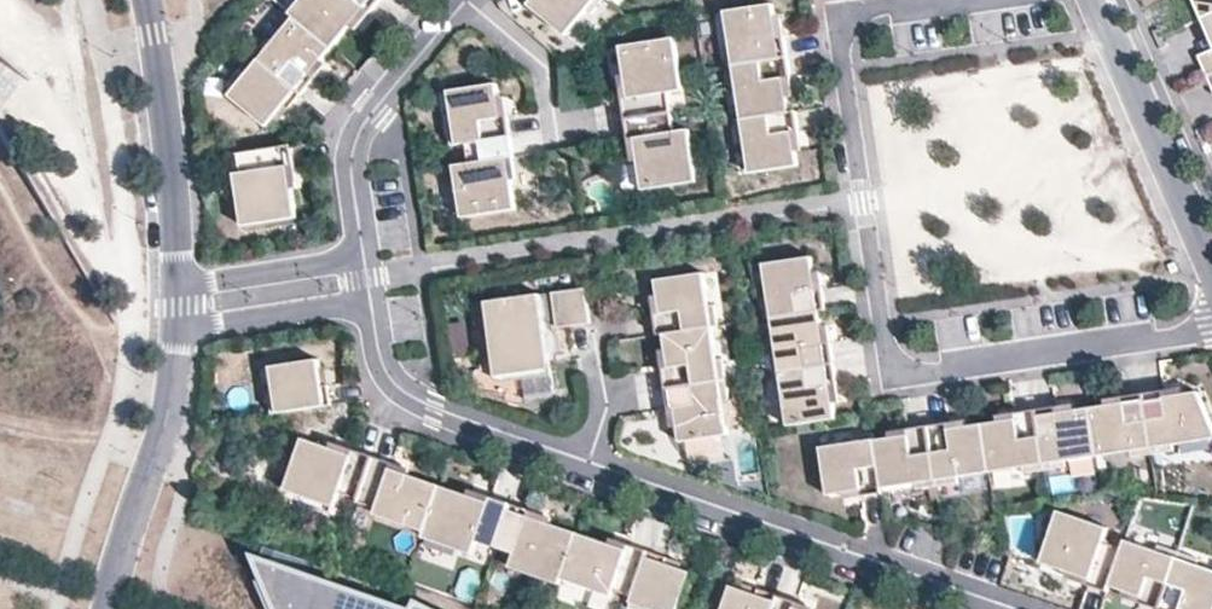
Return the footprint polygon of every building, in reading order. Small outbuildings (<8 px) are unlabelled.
[(371,14),(382,0),(304,0),(292,14),(296,18),(334,49),(353,26),(348,22),(362,6),(366,10),(371,14)] [(594,15),(606,0),(536,0),(531,6),(568,37),(589,11),(594,15)] [(1203,18),(1211,14),(1211,1),(1211,0),(1195,0),(1203,18)] [(787,36),(781,38),(776,5),(728,12),(733,45),(727,46),(730,66),(790,57),(787,36)] [(353,26),(366,10),(362,6),(348,22),(353,26)] [(1203,18),(1211,39),(1211,14),(1203,18)] [(317,79),(312,75),(334,49),(296,18),(275,44),(270,40),(257,56),(304,95),(317,79)] [(684,92),(677,45),(664,47),(663,42),(622,48),(626,78),(632,77),(636,98),(624,99),(627,119),(672,113),(669,94),(684,92)] [(1211,74),(1211,52),(1199,58),(1207,76),(1211,74)] [(286,107),(290,111),(304,95),(257,56),(244,72),(248,76),(231,97),(268,128),(286,107)] [(793,79),(790,57),(730,66),(733,88),(739,87),(744,119),(792,112),(787,80),(793,79)] [(626,78),(620,78),(624,99),(636,98),(632,77),(626,78)] [(509,117),(503,118),(498,85),(450,92),(455,125),(449,126),(452,146),(512,137),(509,117)] [(802,133),(798,111),(792,113),(792,112),(744,119),(744,120),(738,121),(741,142),(747,141),(752,174),(801,166),(796,134),(802,133)] [(684,179),(697,177),(690,131),(675,133),(672,113),(627,119),(630,141),(642,140),(645,161),(639,161),(644,191),(685,185),(684,179)] [(515,159),(512,137),(452,146),(452,147),(467,145),(470,165),(461,166),(464,181),(458,182),(463,219),(517,211),(513,181),(507,182),(503,161),(515,159)] [(642,140),(630,141),(633,162),(639,161),(645,161),(642,140)] [(289,167),(295,166),(292,145),(238,154),(241,173),(244,188),(238,189),(243,226),(297,218),(292,188),(286,189),(283,168),(289,167)] [(519,180),(515,159),(503,161),(507,182),(513,181),(519,180)] [(461,166),(455,167),(458,182),(464,181),(461,166)] [(292,188),(289,167),(283,168),(286,189),(292,188)] [(241,173),(235,175),(238,189),(244,188),(241,173)] [(816,272),(814,257),(766,264),(771,297),(765,298),(768,319),(774,318),(822,311),(828,310),(825,289),(819,290),(816,272)] [(816,272),(819,290),(825,289),(822,271),(816,272)] [(716,305),(710,306),(705,273),(657,280),(662,313),(656,314),(659,335),(665,334),(713,327),(719,326),(716,305)] [(587,289),(554,294),(560,329),(577,326),(592,324),(587,289)] [(555,376),(543,295),(486,304),(496,373),(525,369),(526,381),(555,376)] [(827,344),(822,311),(774,318),(779,351),(773,352),(776,373),(836,364),(833,343),(827,344)] [(471,352),(467,324),(450,326),(454,354),(471,352)] [(724,358),(718,360),(713,327),(665,334),(670,367),(664,368),(667,389),(727,380),(724,358)] [(322,387),(318,360),(270,368),(274,394),(268,396),(271,415),(331,406),(328,386),(322,387)] [(839,385),(836,364),(776,373),(779,394),(785,393),(790,426),(838,419),(833,386),(839,385)] [(724,401),(730,400),(727,380),(667,389),(670,409),(676,408),(681,441),(729,434),(724,401)] [(1199,392),(1166,397),(1165,391),(1145,394),(1154,454),(1174,451),(1173,445),(1211,439),(1211,424),(1199,392)] [(1154,454),(1145,394),(1123,398),(1124,404),(1106,406),(1092,408),(1099,456),(1131,451),(1132,457),(1154,454)] [(1106,406),(1124,404),(1123,398),(1106,400),(1106,406)] [(1092,408),(1058,413),(1058,407),(1037,410),(1046,470),(1066,467),(1066,461),(1099,456),(1092,408)] [(1017,420),(984,425),(991,472),(1024,467),(1025,473),(1046,470),(1037,410),(1016,414),(1017,420)] [(991,472),(984,425),(951,429),(950,423),(929,427),(938,486),(959,483),(958,477),(991,472)] [(929,427),(908,430),(909,435),(876,441),(883,488),(916,484),(917,489),(938,486),(929,427)] [(854,438),(855,444),(822,449),(829,496),(862,492),(863,498),(884,494),(883,488),(876,441),(875,435),(854,438)] [(360,500),(375,457),(355,450),(351,461),(331,455),(333,449),(304,439),(286,491),(322,503),(324,497),(338,502),(341,493),(360,500)] [(355,450),(335,443),(333,449),(331,455),(351,461),(355,450)] [(426,532),(442,487),(403,473),(401,479),(391,475),(393,470),(395,464),(375,457),(360,500),(359,503),(378,509),(394,515),(392,520),(426,532)] [(403,473),(393,470),(391,475),(401,479),(403,473)] [(1050,475),(1051,492),(1076,490),(1075,474),(1050,475)] [(497,547),(512,504),(492,497),(488,509),(468,502),(470,496),(442,487),(426,532),(424,538),(459,550),(461,544),(476,549),(478,540),(497,547)] [(492,497),(472,490),(470,496),(468,502),(488,509),(492,497)] [(338,502),(324,497),(322,503),(336,508),(338,502)] [(563,579),(579,534),(550,524),(548,530),(528,523),(532,511),(512,504),(497,547),(516,554),(513,562),(527,567),(525,573),(561,585),(563,579)] [(378,509),(376,515),(392,520),(394,515),(378,509)] [(552,518),(532,511),(528,523),(548,530),(550,524),(552,518)] [(1104,543),(1110,528),(1065,513),(1061,526),(1055,524),(1042,563),(1091,579),(1088,585),(1108,592),(1111,586),(1123,549),(1104,543)] [(563,579),(597,591),(599,585),(615,591),(634,597),(650,552),(630,545),(628,550),(626,556),(615,552),(617,547),(579,534),(563,579)] [(1158,551),(1127,540),(1123,549),(1111,586),(1141,597),(1140,603),(1159,608),(1160,608),(1180,552),(1160,546),(1158,551)] [(461,544),(459,550),(474,555),(476,549),(461,544)] [(628,550),(617,547),(615,552),(626,556),(628,550)] [(411,595),(406,604),(251,552),(276,608),(440,608),(411,595)] [(692,573),(667,564),(669,558),(650,552),(634,597),(630,608),(631,608),(680,608),(692,573)] [(1200,559),(1180,552),(1160,608),(1211,608),(1211,569),(1198,565),(1200,559)] [(527,567),(513,562),(511,568),(525,573),(527,567)] [(599,585),(597,591),(613,597),(615,591),(599,585)] [(758,595),(733,586),(725,608),(774,608),(779,596),(760,589),(758,595)] [(797,608),(799,603),(779,596),(774,608),(797,608)]
